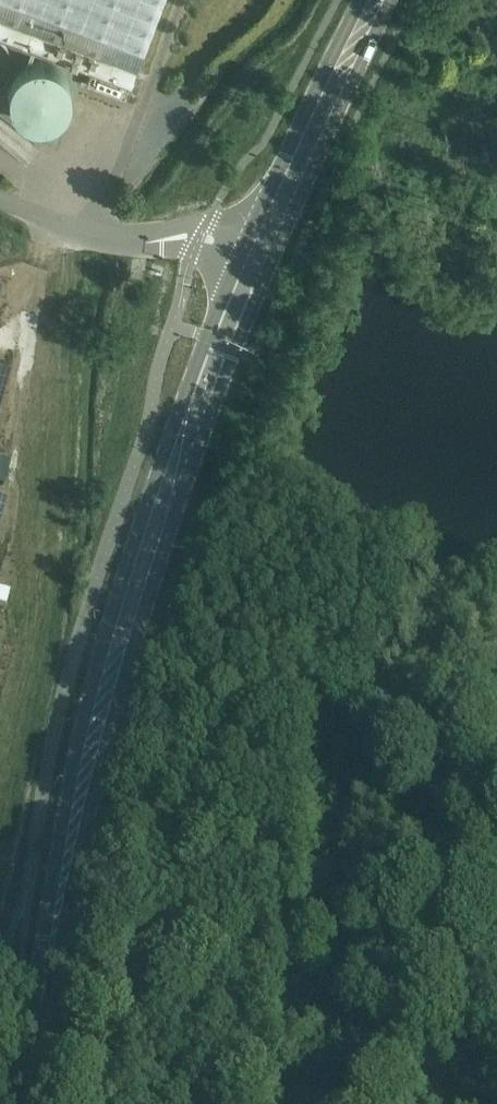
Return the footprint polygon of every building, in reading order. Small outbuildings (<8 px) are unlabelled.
[(129,81),(160,0),(0,0),(0,33),(129,81)] [(1,81),(5,78),(7,74),(9,70),(11,65),(11,61),(11,56),(9,51),(7,47),(5,43),(1,40),(0,39),(0,82),(1,81)] [(8,87),(8,92),(8,98),(10,103),(12,108),(15,112),(19,116),(23,119),(28,121),(33,123),(39,123),(44,123),(49,121),(54,119),(58,116),(62,112),(65,108),(68,103),(69,98),(70,92),(69,87),(68,82),(65,77),(62,72),(58,68),(54,65),(49,63),(44,62),(39,61),(33,62),(28,63),(23,65),(19,68),(15,72),(12,77),(10,82),(8,87)]
